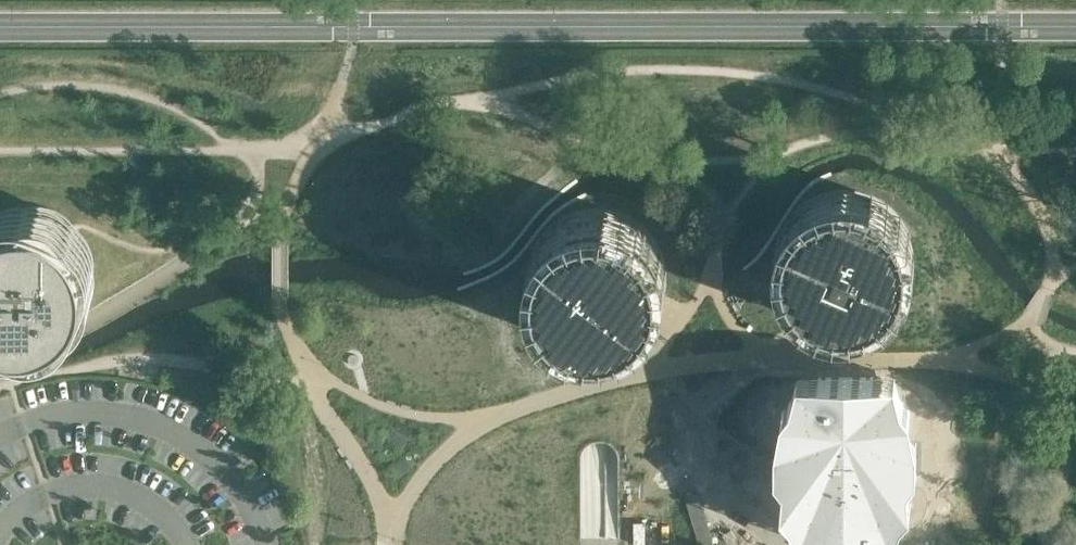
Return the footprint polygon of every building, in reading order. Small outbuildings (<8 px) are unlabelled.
[(783,256),(783,260),(783,264),(784,268),(785,272),(786,276),(787,281),(789,285),(791,289),(793,292),(795,296),(798,299),(801,303),(804,306),(807,307),(808,308),(810,310),(812,311),(814,312),(815,313),(817,314),(819,315),(821,316),(823,317),(825,317),(828,318),(829,318),(832,319),(833,319),(836,320),(837,320),(841,320),(845,321),(849,320),(850,320),(853,320),(854,320),(858,319),(863,318),(867,316),(871,315),(875,313),(878,310),(882,308),(885,305),(888,302),(891,299),(894,296),(896,292),(898,288),(900,285),(902,281),(903,277),(904,272),(905,268),(906,264),(906,260),(906,256),(905,251),(904,246),(903,241),(902,237),(900,233),(898,229),(895,225),(893,222),(890,218),(887,215),(883,212),(880,209),(876,207),(872,205),(868,203),(864,201),(859,200),(855,199),(851,199),(846,198),(842,198),(837,199),(833,199),(828,200),(824,202),(820,203),(816,205),(812,208),(809,210),(805,212),(802,215),(799,218),(797,221),(794,225),(792,228),(790,231),(789,234),(787,237),(786,240),(785,244),(784,248),(784,252),(783,256)] [(71,233),(61,223),(48,217),(35,213),(21,213),(7,216),(0,219),(0,326),(12,330),(26,332),(40,331),(52,327),(62,320),(71,312),(79,302),(83,291),(86,278),(86,266),(83,254),(78,243),(71,233)] [(535,273),(535,278),(535,282),(536,287),(537,291),(538,295),(539,300),(541,304),(543,308),(545,312),(548,315),(551,319),(554,322),(557,325),(561,328),(564,330),(568,333),(572,334),(577,336),(581,337),(585,338),(590,339),(594,339),(599,339),(603,339),(608,338),(612,337),(616,336),(620,334),(625,333),(628,330),(632,328),(636,325),(639,322),(642,319),(645,315),(648,312),(650,308),(652,305),(653,301),(655,297),(656,292),(657,288),(657,284),(658,280),(658,276),(657,271),(657,267),(656,263),(655,259),(653,255),(651,251),(649,247),(647,244),(645,240),(642,237),(639,234),(636,232),(633,229),(630,227),(627,225),(623,223),(620,221),(616,220),(612,219),(610,218),(608,218),(606,218),(605,217),(600,217),(596,217),(592,217),(587,218),(583,218),(579,219),(575,221),(571,223),(567,225),(563,227),(560,229),(557,232),(554,234),(551,237),(548,240),(546,244),(543,248),(541,252),(539,256),(538,260),(537,264),(536,269),(535,273)] [(791,516),(811,540),(812,540),(881,540),(902,516),(911,505),(909,481),(906,458),(908,436),(908,435),(910,411),(901,400),(881,376),(826,376),(811,376),(791,400),(782,411),(784,436),(786,459),(786,460),(790,460),(790,475),(785,475),(784,481),(791,516)]
